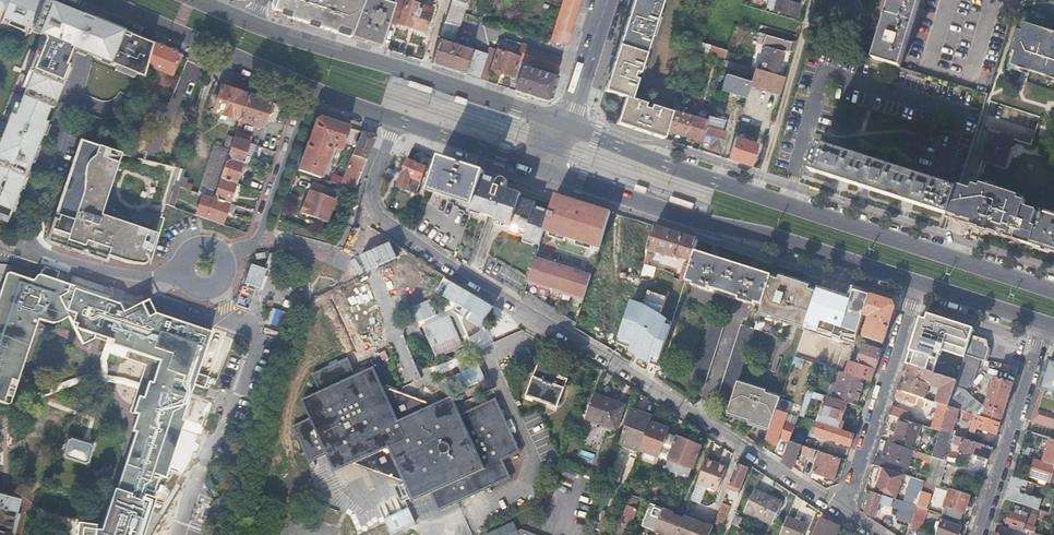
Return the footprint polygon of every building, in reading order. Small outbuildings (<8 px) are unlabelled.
[(3,18),(9,20),(8,25),(24,31),(26,27),(33,30),(34,27),(45,31),(44,34),(46,39),(40,53),(37,52),(29,71),(33,72),(15,115),(12,114),(0,143),(0,213),(10,217),(32,161),(28,160),(31,152),(35,154),(48,122),(45,121),(51,107),(54,108),(65,80),(63,80),(69,65),(64,63),(69,49),(83,15),(46,0),(9,0),(3,18)] [(363,0),(273,0),(272,3),(277,14),(350,37),(359,12),(363,0)] [(380,47),(389,21),(394,5),(395,0),(363,0),(359,12),(350,37),(380,47)] [(389,21),(398,24),(410,28),(411,27),(426,32),(433,9),(406,0),(403,9),(397,6),(399,1),(395,0),(394,5),(389,21)] [(458,0),(452,0),(449,7),(462,11),(465,3),(464,2),(458,0)] [(567,45),(581,0),(553,0),(541,37),(567,45)] [(625,97),(630,99),(637,79),(632,77),(634,71),(638,73),(651,34),(647,32),(649,26),(653,28),(662,0),(633,0),(604,90),(625,97)] [(776,0),(769,0),(767,7),(774,9),(776,0)] [(774,9),(773,11),(796,18),(800,6),(781,0),(776,0),(774,9)] [(874,58),(901,66),(922,0),(892,0),(874,58)] [(449,7),(440,35),(455,39),(463,12),(462,11),(449,7)] [(95,20),(83,15),(69,49),(83,55),(119,69),(137,76),(145,79),(150,65),(156,44),(133,35),(132,35),(131,35),(130,36),(129,37),(119,33),(120,30),(95,20)] [(1033,69),(1047,28),(1026,21),(1024,29),(1021,28),(1014,49),(1017,50),(1013,62),(1033,69)] [(1047,28),(1033,69),(1053,75),(1053,30),(1047,28)] [(765,35),(765,33),(758,31),(756,41),(788,51),(792,52),(795,43),(790,41),(790,42),(765,35)] [(490,70),(494,56),(487,54),(439,39),(431,63),(487,81),(490,70)] [(710,44),(692,39),(690,47),(708,53),(710,44)] [(517,56),(496,49),(494,56),(490,70),(512,77),(514,72),(519,74),(522,66),(523,66),(529,47),(529,45),(521,43),(517,56)] [(156,44),(150,65),(172,74),(180,54),(156,44)] [(725,58),(727,49),(710,44),(708,53),(725,58)] [(529,47),(523,66),(533,69),(535,64),(558,72),(563,58),(529,47)] [(768,72),(777,75),(783,52),(774,50),(765,47),(759,69),(768,72)] [(723,65),(753,74),(754,68),(725,59),(723,65)] [(533,69),(523,66),(522,66),(519,74),(514,90),(545,99),(551,97),(557,77),(544,73),(541,72),(533,69)] [(780,94),(785,77),(777,75),(768,72),(759,69),(754,68),(753,74),(750,84),(780,94)] [(137,76),(119,69),(117,73),(135,81),(137,76)] [(724,75),(719,93),(744,100),(750,82),(724,75)] [(248,94),(222,85),(213,111),(240,120),(248,94)] [(262,127),(271,101),(248,94),(240,120),(238,125),(241,127),(243,121),(262,127)] [(625,97),(616,123),(663,138),(666,130),(671,112),(651,105),(649,109),(643,107),(645,103),(630,99),(625,97)] [(671,112),(666,130),(684,135),(690,116),(672,111),(671,112)] [(705,126),(701,140),(710,143),(708,149),(715,150),(717,145),(721,146),(724,132),(720,131),(723,120),(708,115),(706,121),(705,126)] [(684,135),(701,140),(705,126),(706,121),(690,116),(684,135)] [(317,119),(299,169),(321,177),(331,150),(329,143),(332,143),(333,145),(342,149),(350,127),(320,117),(318,118),(317,119)] [(729,159),(750,166),(756,144),(740,139),(744,126),(739,125),(735,138),(729,159)] [(1008,139),(1010,135),(995,130),(994,131),(993,132),(992,132),(990,132),(983,156),(1001,161),(1008,139)] [(237,131),(234,137),(250,142),(251,142),(253,136),(237,131)] [(331,180),(354,188),(355,188),(376,135),(363,131),(343,180),(333,176),(331,180)] [(1011,137),(1010,135),(1008,139),(1001,161),(1002,161),(1003,160),(1006,160),(1012,139),(1011,137)] [(221,177),(237,182),(245,155),(252,157),(253,153),(260,155),(263,146),(251,142),(250,142),(234,137),(230,149),(221,177)] [(192,140),(186,138),(183,148),(189,150),(192,140)] [(98,144),(85,140),(84,145),(97,149),(98,144)] [(799,178),(940,223),(957,187),(819,143),(813,147),(807,151),(803,162),(798,167),(799,178)] [(68,185),(59,214),(62,215),(61,220),(60,220),(58,222),(56,224),(54,227),(54,229),(53,231),(53,232),(54,236),(55,240),(58,243),(59,244),(65,246),(68,247),(74,247),(77,247),(80,247),(82,244),(105,251),(106,249),(126,256),(132,258),(144,260),(145,260),(147,260),(147,259),(148,258),(162,213),(153,211),(152,211),(151,211),(150,210),(148,210),(146,211),(145,212),(143,213),(141,214),(140,216),(139,218),(135,217),(114,211),(114,209),(114,206),(114,204),(113,202),(112,201),(111,199),(109,198),(107,197),(122,152),(98,144),(97,149),(84,145),(76,168),(79,169),(73,187),(68,185)] [(199,192),(203,194),(215,198),(221,177),(230,149),(215,144),(199,192)] [(449,159),(442,156),(431,187),(475,201),(484,174),(485,170),(478,168),(477,170),(465,166),(466,164),(461,163),(460,165),(448,161),(449,159)] [(408,159),(397,185),(407,188),(412,176),(421,180),(426,166),(408,159)] [(177,168),(173,184),(185,188),(187,182),(187,181),(187,180),(186,178),(185,177),(183,177),(185,170),(178,168),(177,168)] [(474,204),(474,207),(484,211),(485,213),(499,217),(500,217),(500,215),(503,216),(501,224),(509,226),(508,228),(519,231),(520,234),(525,235),(524,237),(534,241),(536,243),(539,244),(550,210),(534,205),(534,201),(531,200),(529,200),(527,203),(519,200),(521,195),(519,191),(516,190),(512,192),(511,194),(506,193),(510,182),(508,179),(506,177),(502,177),(499,179),(484,174),(475,201),(474,204)] [(412,176),(407,188),(416,192),(421,180),(412,176)] [(215,198),(230,202),(233,192),(237,182),(221,177),(215,198)] [(187,182),(185,188),(192,190),(194,184),(187,182)] [(305,202),(301,213),(328,222),(339,191),(314,183),(311,191),(310,190),(306,202),(305,202)] [(957,187),(940,223),(967,233),(979,237),(991,241),(984,208),(992,186),(983,183),(982,186),(975,184),(973,189),(958,185),(957,187)] [(1021,195),(992,186),(984,208),(1036,219),(1039,210),(1025,205),(1027,200),(1020,198),(1021,195)] [(475,201),(431,187),(430,190),(474,204),(475,201)] [(167,204),(172,206),(176,194),(170,192),(167,204)] [(608,226),(613,211),(555,193),(550,210),(544,229),(601,248),(604,238),(608,226)] [(223,224),(223,223),(230,202),(215,198),(203,194),(197,215),(223,224)] [(412,202),(404,213),(410,218),(418,206),(412,202)] [(137,214),(135,217),(139,218),(140,216),(141,214),(143,213),(145,212),(146,211),(148,210),(150,210),(151,211),(152,211),(153,211),(162,213),(163,209),(155,207),(151,207),(146,208),(143,209),(140,211),(139,212),(137,214)] [(984,208),(991,241),(1004,246),(1018,251),(1023,253),(1029,255),(1030,253),(1032,255),(1040,220),(1036,219),(984,208)] [(1044,208),(1040,220),(1032,255),(1053,263),(1053,211),(1044,208)] [(682,278),(685,279),(686,279),(689,268),(692,260),(695,250),(699,239),(655,225),(647,248),(646,253),(645,256),(643,261),(643,262),(647,263),(648,260),(650,261),(652,254),(651,253),(652,249),(676,257),(677,255),(687,258),(686,262),(685,261),(684,266),(685,267),(682,278)] [(689,268),(686,279),(693,281),(692,284),(709,290),(754,305),(755,302),(762,305),(772,275),(695,250),(692,260),(689,268)] [(585,299),(592,275),(593,274),(589,273),(587,274),(584,273),(584,271),(578,269),(576,270),(573,269),(573,267),(567,265),(566,267),(563,266),(562,264),(555,262),(555,263),(552,262),(551,260),(544,258),(543,260),(540,259),(539,256),(536,255),(528,281),(585,299)] [(248,261),(234,307),(253,313),(267,267),(248,261)] [(643,264),(641,274),(653,277),(656,266),(643,264)] [(71,283),(42,273),(39,274),(37,276),(35,277),(32,277),(12,271),(10,271),(7,272),(0,294),(0,400),(8,403),(10,403),(11,402),(13,399),(39,318),(53,322),(58,321),(63,320),(67,318),(70,316),(60,296),(68,291),(71,283)] [(772,275),(762,305),(760,313),(775,317),(775,315),(790,320),(790,323),(804,328),(818,290),(772,275)] [(112,345),(123,348),(136,305),(124,312),(121,305),(108,300),(109,296),(71,283),(68,291),(60,296),(70,316),(84,344),(94,339),(96,333),(114,339),(112,345)] [(837,308),(842,294),(821,287),(812,314),(832,321),(834,315),(837,308)] [(868,303),(842,294),(837,308),(855,314),(853,318),(862,321),(864,315),(868,303)] [(891,301),(870,294),(868,303),(864,315),(868,316),(869,315),(870,316),(863,336),(883,343),(895,308),(893,304),(891,301)] [(136,305),(123,348),(128,350),(125,358),(146,365),(130,412),(142,416),(117,489),(131,494),(130,497),(142,501),(144,493),(145,490),(153,493),(158,479),(153,477),(154,475),(166,478),(185,421),(182,420),(194,384),(206,388),(209,379),(197,375),(212,331),(156,312),(150,316),(143,302),(136,305)] [(713,313),(691,379),(704,383),(726,318),(713,313)] [(431,346),(457,334),(448,314),(421,325),(431,346)] [(920,319),(906,363),(931,371),(934,372),(939,354),(941,354),(942,349),(965,356),(966,353),(971,337),(972,334),(974,328),(935,316),(928,314),(921,317),(921,320),(920,319)] [(834,315),(832,321),(831,322),(841,325),(843,319),(834,315)] [(717,397),(730,402),(737,382),(754,329),(741,325),(717,397)] [(461,343),(457,334),(431,346),(435,354),(437,359),(446,355),(463,347),(461,343)] [(971,337),(966,353),(981,358),(987,360),(990,349),(987,339),(972,334),(971,337)] [(875,369),(881,350),(863,344),(858,364),(875,369)] [(965,356),(957,380),(969,384),(972,385),(981,358),(966,353),(965,356)] [(316,378),(313,377),(320,392),(302,400),(310,417),(292,426),(303,450),(309,462),(327,454),(335,471),(351,463),(405,484),(412,500),(429,492),(438,509),(458,500),(486,487),(510,476),(502,459),(519,451),(512,434),(496,398),(461,414),(452,396),(436,403),(416,397),(402,392),(384,385),(374,367),(356,375),(352,366),(347,357),(319,370),(316,378)] [(1050,358),(1035,405),(1038,406),(1033,421),(1053,427),(1053,360),(1050,358)] [(539,359),(526,392),(557,404),(567,376),(560,374),(558,378),(550,375),(554,365),(539,359)] [(934,372),(931,371),(906,363),(903,371),(908,373),(904,384),(899,383),(897,389),(902,391),(912,394),(918,396),(924,397),(929,381),(945,386),(940,402),(949,405),(955,386),(957,380),(934,372)] [(861,368),(848,364),(845,373),(858,377),(861,368)] [(1016,374),(1018,368),(1004,364),(1003,370),(1016,374)] [(845,373),(842,371),(833,398),(847,402),(856,405),(865,379),(858,377),(845,373)] [(1001,421),(1013,382),(995,377),(991,389),(988,387),(987,391),(991,392),(986,406),(987,406),(984,416),(1001,421)] [(969,384),(957,380),(955,386),(966,389),(969,385),(969,384)] [(730,402),(726,414),(770,428),(773,417),(780,398),(765,393),(766,391),(737,382),(730,402)] [(966,389),(955,386),(949,405),(959,408),(962,409),(974,397),(966,389)] [(916,403),(918,396),(912,394),(902,391),(897,389),(895,396),(916,403)] [(595,393),(586,418),(616,429),(624,407),(610,402),(611,399),(595,393)] [(833,398),(826,396),(821,413),(842,420),(847,402),(833,398)] [(974,397),(962,409),(965,410),(975,413),(981,415),(984,416),(987,406),(986,406),(974,397)] [(932,427),(941,430),(949,405),(940,402),(932,427)] [(909,411),(892,405),(889,414),(901,418),(906,419),(909,411)] [(949,405),(941,430),(951,433),(959,408),(949,405)] [(965,410),(962,409),(961,413),(964,413),(963,417),(973,420),(975,413),(965,410)] [(641,414),(632,411),(620,442),(640,449),(651,421),(652,416),(642,412),(641,414)] [(820,413),(818,421),(823,423),(827,424),(830,425),(842,429),(845,421),(842,420),(821,413),(820,413)] [(975,413),(973,420),(975,421),(974,423),(977,424),(977,427),(997,433),(1001,421),(984,416),(981,415),(975,413)] [(770,428),(768,432),(789,440),(795,425),(773,417),(770,428)] [(914,442),(921,424),(906,419),(901,418),(895,436),(914,442)] [(640,449),(639,451),(643,452),(654,423),(651,421),(640,449)] [(661,425),(654,423),(643,452),(659,458),(661,454),(663,447),(669,432),(670,427),(662,424),(661,425)] [(827,424),(823,423),(819,434),(824,436),(827,424)] [(826,438),(851,445),(855,433),(842,429),(830,425),(826,438)] [(183,445),(195,447),(199,432),(187,429),(186,436),(185,436),(183,445)] [(969,435),(979,438),(981,433),(970,429),(969,435)] [(941,430),(933,455),(943,459),(948,442),(951,433),(941,430)] [(663,447),(661,454),(669,458),(665,468),(688,478),(701,446),(669,432),(663,447)] [(957,448),(989,458),(993,447),(951,433),(948,442),(958,445),(957,448)] [(69,437),(64,453),(66,456),(89,463),(95,443),(72,436),(69,437)] [(815,446),(814,449),(816,449),(817,449),(825,452),(828,442),(815,438),(812,445),(815,446)] [(1051,438),(1044,461),(1053,464),(1053,439),(1051,438)] [(789,441),(782,460),(793,466),(799,447),(803,449),(802,452),(814,456),(816,449),(814,449),(789,441)] [(910,454),(931,461),(933,455),(903,446),(888,441),(882,457),(898,462),(901,452),(910,455),(910,454)] [(1022,445),(1020,453),(1034,457),(1037,450),(1022,445)] [(819,451),(812,477),(818,479),(820,474),(834,479),(840,458),(819,451)] [(931,461),(925,480),(930,482),(938,484),(946,459),(943,459),(933,455),(931,461)] [(728,465),(707,457),(698,481),(705,484),(719,489),(728,465)] [(875,457),(873,464),(880,466),(886,468),(891,469),(894,470),(895,468),(892,467),(893,463),(875,457)] [(1044,461),(1036,458),(1030,475),(1053,483),(1053,464),(1044,461)] [(749,467),(738,463),(730,483),(728,488),(739,493),(749,467)] [(886,468),(880,466),(877,474),(881,476),(879,481),(876,492),(894,498),(896,498),(904,474),(894,470),(891,469),(886,468)] [(910,491),(907,502),(917,505),(922,490),(925,480),(915,477),(906,474),(902,489),(910,491)] [(1012,476),(1005,498),(1016,501),(1039,509),(1041,500),(1019,493),(1022,483),(1026,484),(1027,481),(1012,476)] [(922,490),(917,505),(926,508),(927,502),(930,493),(927,492),(930,482),(925,480),(922,490)] [(689,504),(685,515),(692,518),(705,484),(698,481),(694,492),(692,496),(689,504)] [(754,488),(744,509),(772,522),(774,517),(777,519),(780,514),(777,512),(782,502),(754,488)] [(970,495),(950,488),(945,505),(948,507),(965,512),(970,495)] [(144,493),(142,501),(130,497),(131,494),(117,489),(102,528),(76,525),(74,534),(141,534),(154,496),(144,493)] [(876,492),(872,491),(865,512),(875,516),(880,502),(891,506),(892,504),(915,512),(917,505),(907,502),(896,498),(894,498),(876,492)] [(12,533),(10,532),(15,511),(17,512),(21,498),(0,493),(0,534),(12,534),(12,533)] [(640,504),(629,500),(617,534),(628,534),(640,504)] [(685,515),(651,502),(643,525),(670,534),(677,534),(685,515)] [(723,502),(715,522),(722,525),(730,505),(723,502)] [(915,512),(910,527),(918,530),(926,508),(917,505),(915,512)] [(948,507),(946,514),(962,520),(965,512),(948,507)] [(1010,512),(1007,523),(1023,529),(1030,531),(1031,526),(1025,524),(1028,513),(1016,509),(1015,513),(1010,512)] [(1053,524),(1053,514),(1042,510),(1039,519),(1053,524)] [(714,526),(692,518),(685,515),(677,534),(710,534),(714,526)] [(781,534),(803,534),(807,524),(801,522),(802,518),(796,516),(795,520),(788,517),(781,534)] [(840,526),(821,518),(813,534),(836,534),(840,526)] [(962,525),(941,518),(937,532),(933,531),(932,534),(958,534),(962,525)] [(522,531),(517,533),(513,523),(489,534),(533,534),(522,531)]
